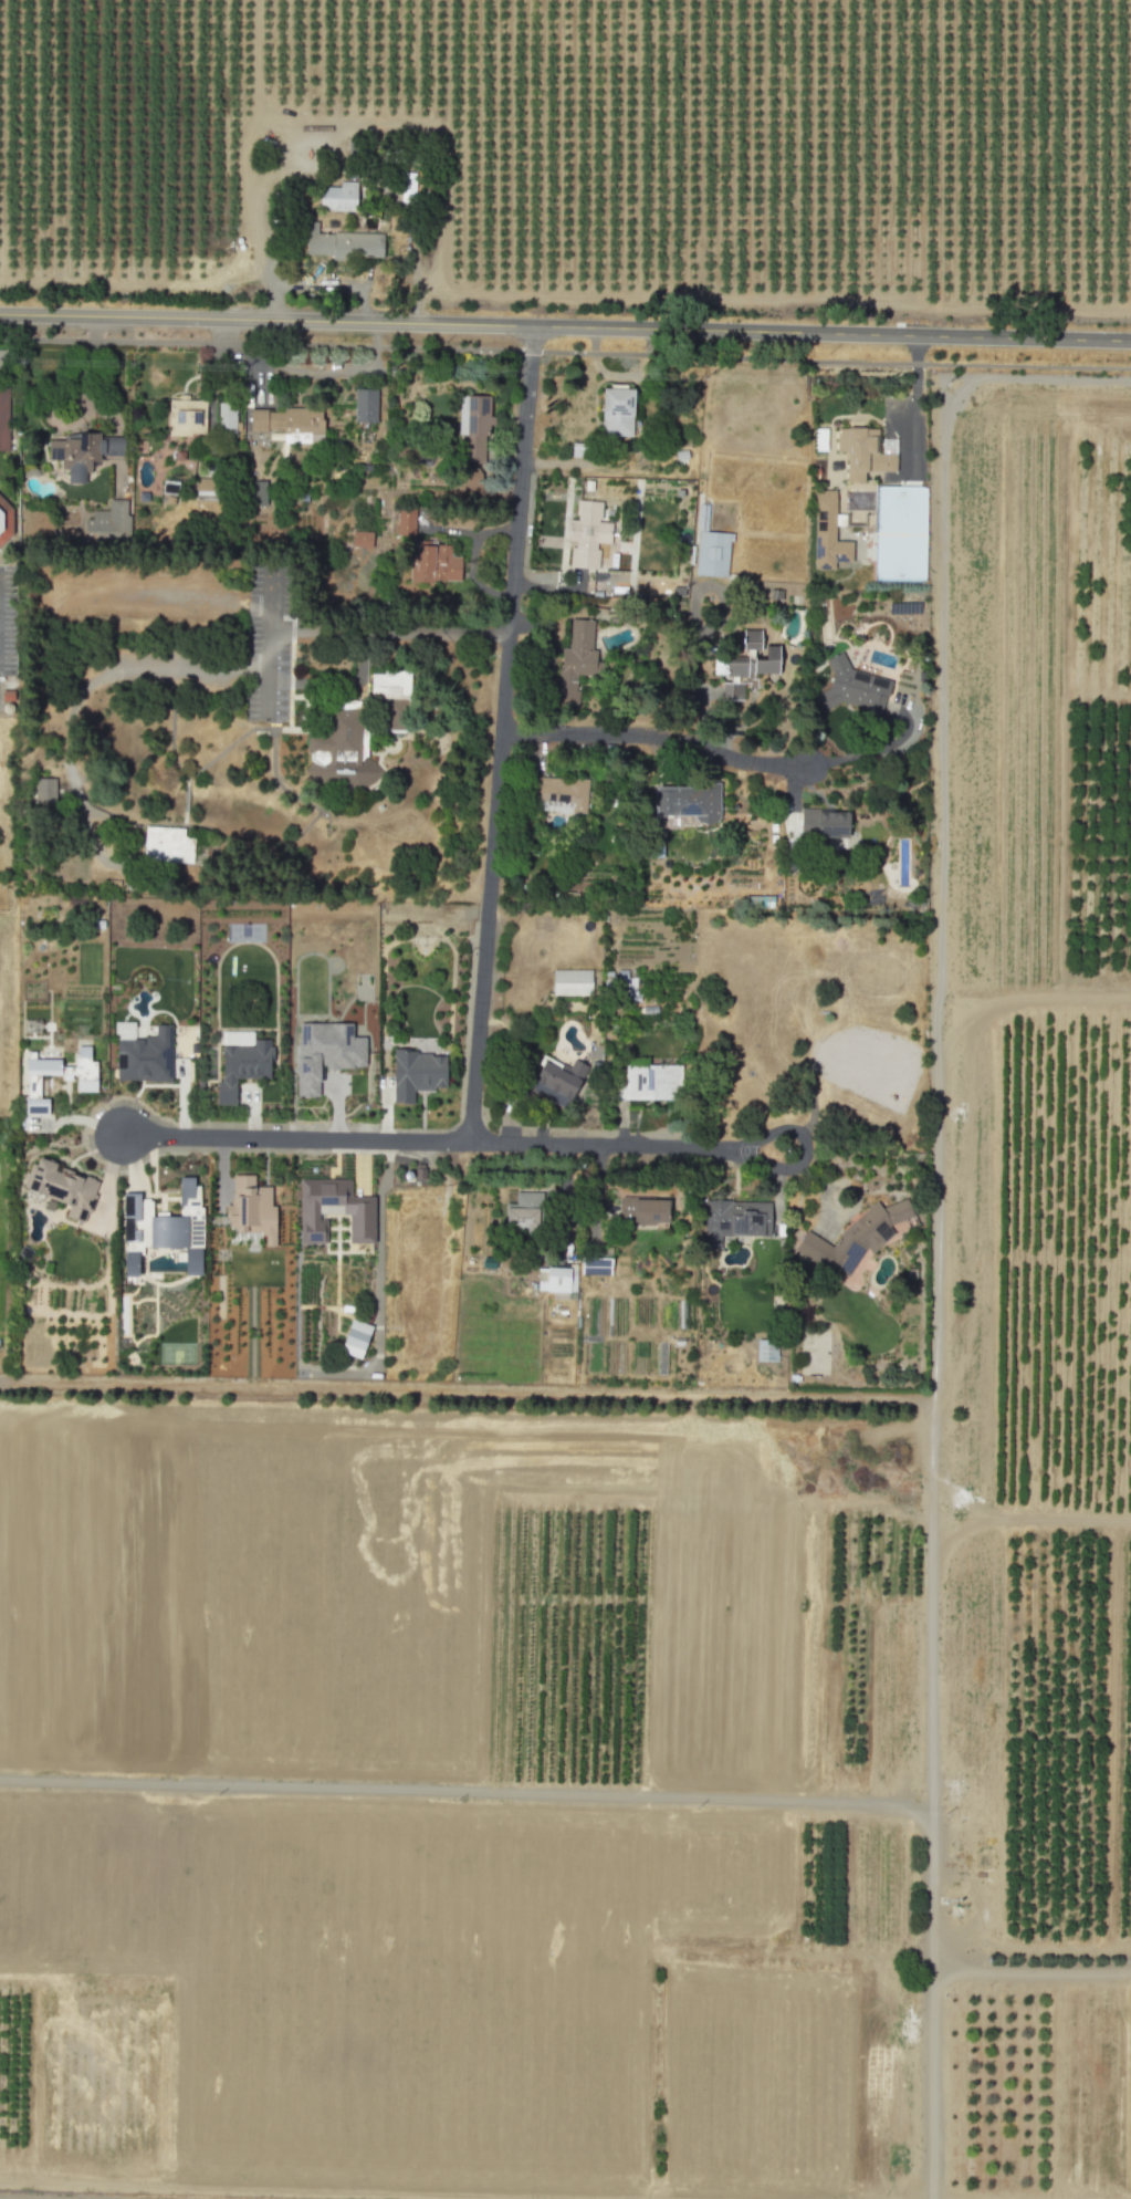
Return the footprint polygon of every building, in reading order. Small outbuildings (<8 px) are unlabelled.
[(341,187),(341,180),(358,180),(357,210),(342,210),(320,209),(322,186),(341,187)] [(307,220),(306,253),(333,253),(333,260),(349,260),(349,256),(383,257),(383,233),(334,231),(334,235),(318,232),(318,221),(307,220)] [(10,450),(9,379),(0,379),(0,450),(10,450)] [(375,422),(376,389),(354,388),(353,422),(375,422)] [(632,436),(633,389),(602,388),(601,435),(632,436)] [(463,462),(487,463),(487,425),(495,425),(495,416),(489,415),(489,396),(458,395),(458,435),(463,436),(463,462)] [(168,434),(205,435),(206,400),(169,399),(168,434)] [(217,433),(235,433),(236,402),(218,402),(217,433)] [(283,443),(323,442),(322,407),(283,407),(283,443)] [(249,430),(282,430),(282,410),(249,410),(249,430)] [(846,482),(863,482),(863,471),(896,471),(896,453),(877,453),(877,428),(836,428),(836,451),(846,451),(846,482)] [(124,457),(124,436),(100,436),(100,433),(66,433),(66,440),(48,440),(48,459),(61,459),(61,469),(68,469),(68,483),(85,483),(85,472),(91,472),(91,457),(124,457)] [(815,451),(826,450),(825,439),(822,439),(822,433),(814,433),(815,451)] [(882,452),(896,453),(896,439),(882,438),(882,452)] [(265,481),(248,481),(249,505),(266,505),(265,481)] [(924,486),(876,485),(874,579),(922,580),(924,486)] [(851,562),(852,541),(835,540),(836,490),(815,490),(813,569),(834,569),(834,561),(851,562)] [(12,533),(12,508),(0,495),(0,545),(12,533)] [(92,510),(92,520),(83,520),(82,539),(128,540),(128,499),(108,499),(108,510),(92,510)] [(598,568),(599,542),(611,543),(611,522),(600,521),(601,501),(576,500),(575,519),(569,519),(568,540),(571,540),(570,567),(598,568)] [(414,536),(415,509),(397,508),(396,535),(414,536)] [(726,577),(730,533),(698,530),(694,574),(726,577)] [(409,580),(460,582),(461,556),(450,556),(450,543),(416,542),(415,568),(409,567),(409,580)] [(594,620),(570,618),(568,647),(560,647),(557,706),(577,707),(578,674),(592,675),(594,620)] [(881,716),(891,679),(850,669),(842,651),(826,659),(832,673),(828,688),(814,694),(822,712),(843,702),(859,707),(861,711),(881,716)] [(361,709),(329,707),(328,733),(307,732),(306,752),(310,752),(309,771),(324,772),(323,784),(381,786),(383,761),(359,760),(361,709)] [(586,813),(587,778),(528,776),(527,799),(572,801),(572,813),(586,813)] [(55,777),(34,778),(34,803),(56,802),(55,777)] [(654,785),(654,815),(695,815),(695,823),(719,823),(719,786),(654,785)] [(529,811),(571,810),(571,801),(529,802),(529,811)] [(800,835),(848,836),(849,811),(801,809),(800,835)] [(145,825),(143,858),(192,861),(193,836),(184,835),(184,827),(145,825)] [(592,969),(552,969),(552,994),(591,995),(592,969)] [(628,978),(627,969),(617,970),(617,975),(604,976),(605,993),(637,992),(636,977),(628,978)] [(299,1022),(300,1054),(296,1054),(297,1092),(300,1092),(300,1095),(315,1095),(315,1093),(318,1093),(318,1081),(322,1077),(322,1067),(354,1066),(353,1064),(365,1064),(365,1035),(353,1035),(353,1022),(299,1022)] [(149,1077),(117,1078),(117,1038),(132,1039),(132,1038),(144,1038),(144,1035),(156,1035),(156,1023),(170,1023),(171,1080),(151,1080),(149,1077)] [(234,1077),(234,1104),(217,1104),(217,1080),(222,1078),(222,1046),(254,1045),(254,1039),(270,1039),(269,1045),(273,1045),(272,1060),(269,1060),(269,1076),(234,1077)] [(25,1074),(76,1074),(76,1092),(96,1092),(96,1061),(90,1061),(90,1045),(74,1045),(74,1066),(61,1066),(61,1059),(25,1058),(25,1074)] [(394,1100),(412,1100),(413,1087),(433,1088),(433,1085),(444,1085),(444,1074),(447,1074),(447,1054),(431,1054),(431,1052),(418,1052),(418,1050),(410,1050),(410,1048),(394,1048),(394,1100)] [(565,1109),(587,1066),(573,1059),(569,1067),(560,1063),(558,1068),(541,1059),(526,1089),(565,1109)] [(615,1099),(681,1099),(682,1065),(624,1064),(624,1084),(615,1084),(615,1099)] [(47,1114),(48,1098),(25,1098),(24,1113),(47,1114)] [(32,1161),(23,1185),(70,1205),(66,1215),(83,1221),(87,1211),(90,1212),(97,1194),(94,1194),(98,1181),(94,1179),(94,1178),(86,1175),(86,1176),(82,1175),(81,1177),(73,1174),(74,1170),(62,1166),(61,1169),(55,1167),(56,1163),(39,1156),(36,1164),(32,1161)] [(232,1174),(232,1198),(231,1199),(231,1203),(226,1203),(226,1217),(229,1217),(229,1227),(237,1227),(237,1230),(243,1230),(244,1231),(260,1232),(260,1234),(265,1234),(265,1246),(274,1246),(274,1205),(270,1205),(270,1186),(255,1186),(254,1174),(232,1174)] [(124,1191),(124,1240),(127,1241),(127,1251),(124,1251),(124,1274),(138,1274),(138,1253),(144,1253),(144,1246),(185,1246),(185,1251),(177,1251),(177,1260),(185,1261),(185,1273),(201,1272),(200,1247),(203,1247),(203,1206),(200,1206),(201,1184),(195,1185),(195,1175),(179,1176),(179,1216),(153,1216),(153,1199),(150,1200),(150,1197),(140,1197),(140,1191),(124,1191)] [(301,1178),(301,1240),(302,1240),(302,1242),(327,1241),(327,1218),(320,1218),(318,1211),(343,1212),(349,1213),(350,1242),(374,1242),(374,1195),(350,1195),(350,1178),(301,1178)] [(505,1203),(505,1228),(542,1228),(542,1191),(515,1191),(515,1203),(505,1203)] [(794,1249),(807,1229),(832,1244),(842,1229),(876,1199),(881,1207),(907,1197),(913,1215),(890,1224),(894,1231),(872,1253),(867,1246),(847,1274),(842,1272),(839,1273),(794,1249)] [(668,1199),(634,1199),(635,1227),(668,1227),(668,1199)] [(771,1201),(704,1200),(703,1248),(720,1248),(720,1235),(770,1236),(771,1201)] [(608,1258),(581,1257),(580,1274),(608,1275),(608,1258)] [(567,1299),(568,1291),(576,1291),(577,1267),(537,1266),(537,1290),(552,1291),(552,1299),(567,1299)] [(352,1317),(374,1325),(362,1358),(339,1351),(352,1317)] [(756,1361),(777,1361),(777,1339),(757,1339),(756,1361)]
